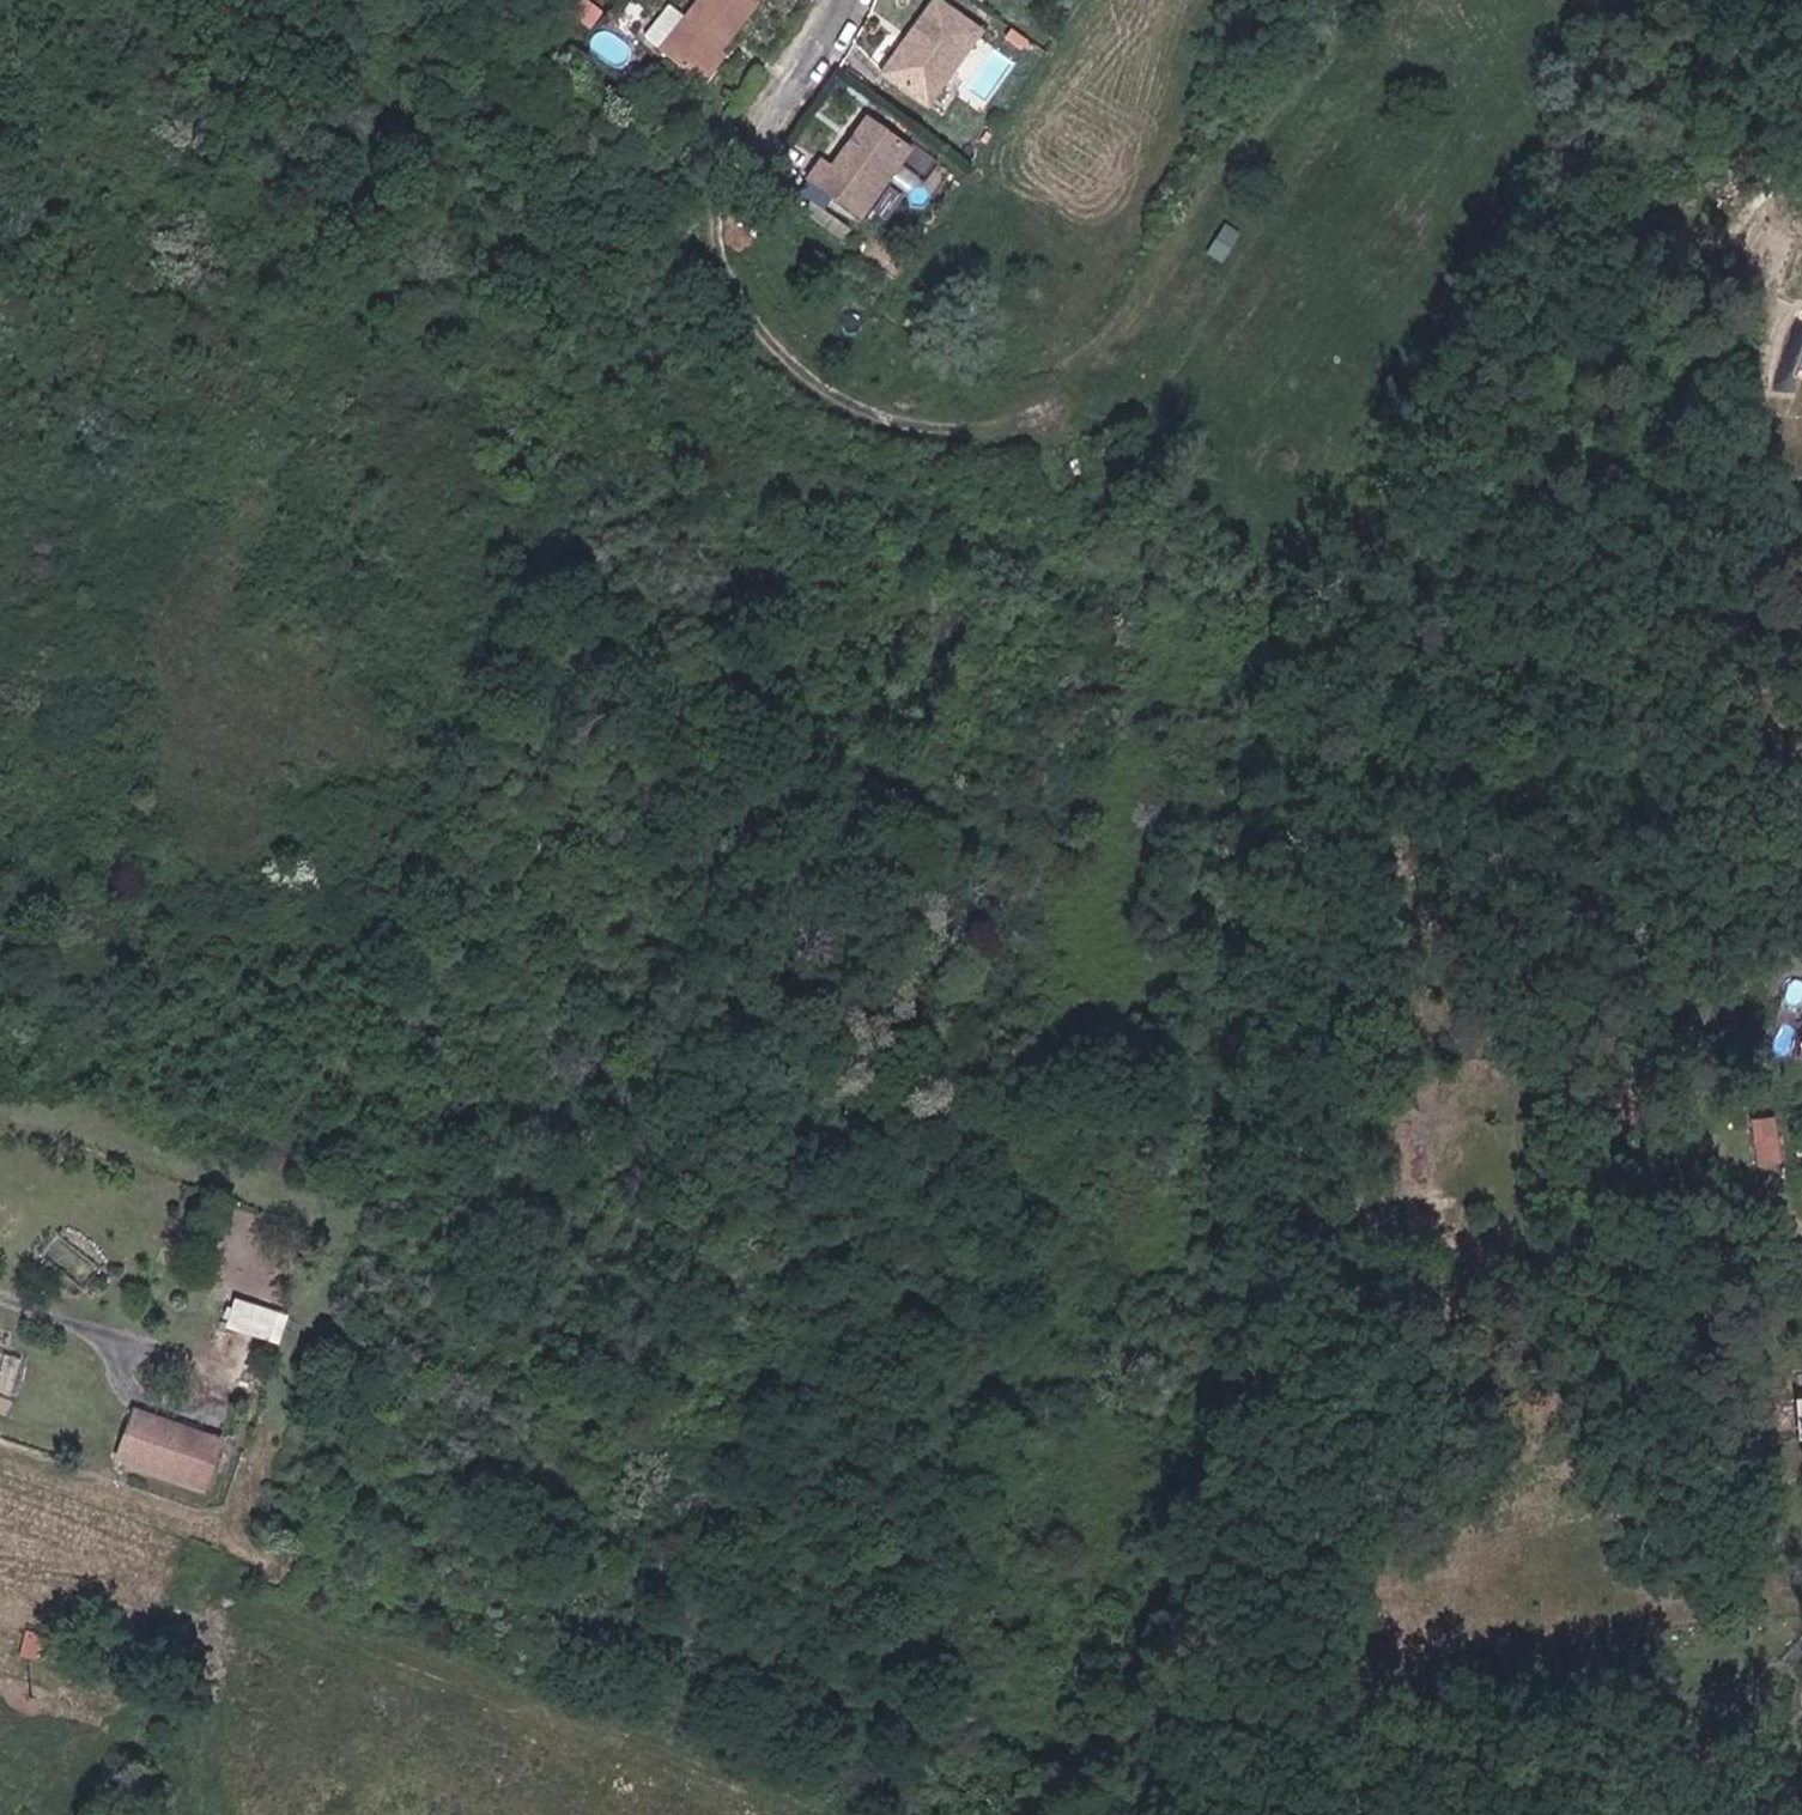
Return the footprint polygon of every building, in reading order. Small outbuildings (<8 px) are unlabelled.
[(723,52),(763,0),(706,0),(660,54),(666,59),(690,79),(702,89),(712,76),(727,57),(723,52)] [(883,74),(928,104),(977,32),(933,0),(932,0),(883,74)] [(848,217),(863,198),(901,154),(860,120),(825,162),(811,152),(809,155),(794,172),(848,217)] [(1774,1113),(1751,1117),(1760,1174),(1783,1171),(1774,1113)] [(277,1309),(232,1297),(225,1327),(270,1339),(277,1309)] [(221,1442),(137,1413),(121,1457),(205,1487),(221,1442)] [(61,1642),(35,1635),(30,1655),(55,1662),(61,1642)]
